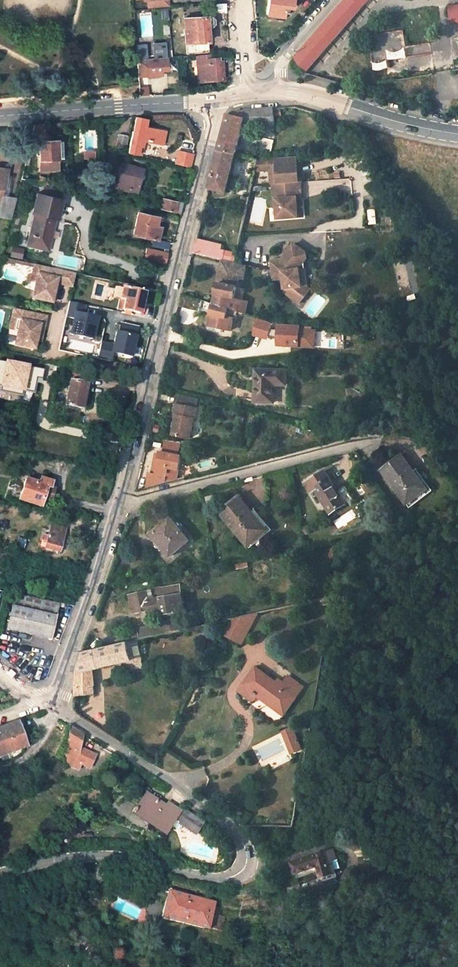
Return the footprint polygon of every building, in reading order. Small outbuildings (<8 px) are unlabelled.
[(266,16),(283,18),(285,8),(292,9),(293,0),(268,0),(266,16)] [(369,0),(344,0),(293,58),(305,73),(369,0)] [(214,4),(215,14),(226,12),(225,3),(214,4)] [(451,24),(457,24),(457,5),(449,6),(451,24)] [(186,54),(209,51),(207,30),(207,26),(211,26),(214,23),(214,18),(212,17),(206,17),(206,16),(183,18),(186,54)] [(388,61),(432,54),(430,42),(407,46),(404,30),(368,36),(373,71),(390,68),(388,61)] [(146,59),(145,46),(135,47),(136,60),(146,59)] [(196,55),(198,82),(210,81),(221,80),(220,78),(220,61),(219,58),(208,59),(208,54),(196,55)] [(136,60),(137,77),(148,76),(161,75),(161,70),(167,70),(166,57),(146,59),(136,60)] [(147,87),(138,88),(139,97),(148,96),(147,87)] [(261,124),(274,125),(273,108),(261,109),(261,124)] [(244,123),(261,124),(261,109),(250,110),(246,111),(244,123)] [(236,154),(244,123),(246,111),(239,111),(239,114),(233,112),(232,115),(228,114),(219,150),(236,154)] [(159,144),(161,132),(144,128),(146,120),(137,118),(133,134),(132,134),(128,153),(136,155),(139,140),(140,136),(147,137),(146,141),(159,144)] [(29,142),(39,142),(41,142),(46,124),(33,125),(29,142)] [(125,149),(127,136),(119,135),(117,148),(125,149)] [(40,170),(58,170),(57,159),(62,159),(62,143),(57,143),(57,141),(41,142),(39,142),(40,170)] [(210,188),(227,192),(236,154),(219,150),(214,169),(210,188)] [(192,155),(183,153),(182,158),(178,157),(176,165),(189,168),(192,155)] [(297,157),(257,160),(257,171),(270,169),(276,175),(277,183),(298,182),(297,157)] [(137,193),(143,169),(121,164),(115,188),(137,193)] [(277,183),(272,184),(274,207),(276,207),(277,218),(297,216),(296,198),(301,197),(300,182),(298,182),(277,183)] [(47,249),(54,218),(57,219),(61,199),(37,194),(32,213),(35,214),(28,245),(47,249)] [(4,197),(2,204),(0,211),(0,218),(11,219),(16,198),(7,197),(4,197)] [(182,204),(164,200),(161,210),(180,214),(182,204)] [(156,226),(158,217),(138,212),(133,234),(153,238),(156,226)] [(173,243),(160,241),(159,244),(152,242),(151,246),(168,250),(171,250),(173,243)] [(221,248),(207,244),(204,256),(218,259),(224,260),(225,252),(220,250),(221,248)] [(270,262),(271,271),(272,281),(283,279),(285,294),(299,305),(308,294),(302,289),(299,270),(304,263),(306,260),(305,254),(293,245),(285,257),(286,266),(282,266),(281,261),(270,262)] [(168,253),(146,249),(144,259),(165,263),(168,253)] [(236,251),(226,249),(225,252),(224,260),(234,263),(236,251)] [(242,278),(245,270),(251,272),(252,267),(234,263),(224,260),(218,259),(217,263),(223,264),(221,274),(242,278)] [(302,289),(308,294),(310,291),(307,288),(304,263),(299,270),(302,289)] [(75,273),(35,264),(33,273),(37,274),(32,298),(51,302),(56,283),(72,286),(75,273)] [(221,274),(218,284),(236,288),(239,288),(242,278),(221,274)] [(159,285),(148,282),(146,289),(158,291),(159,285)] [(123,287),(144,292),(145,288),(123,284),(123,287)] [(236,288),(218,284),(214,304),(237,312),(245,314),(248,303),(234,299),(236,288)] [(122,310),(140,313),(142,302),(144,303),(145,296),(143,295),(144,292),(123,287),(120,299),(124,300),(123,305),(122,310)] [(179,306),(199,310),(202,301),(183,294),(179,306)] [(97,318),(82,314),(84,305),(69,301),(65,317),(73,319),(70,334),(92,339),(97,318)] [(212,314),(209,326),(230,330),(233,318),(236,319),(237,312),(214,304),(212,314)] [(13,309),(11,322),(19,324),(17,331),(14,345),(34,349),(36,341),(39,325),(44,326),(46,316),(13,309)] [(278,325),(257,318),(253,334),(268,339),(269,337),(278,340),(278,345),(314,347),(315,331),(299,331),(300,326),(278,325)] [(11,322),(9,329),(17,331),(19,324),(11,322)] [(110,362),(113,353),(131,357),(138,326),(121,323),(118,332),(116,332),(113,345),(101,343),(97,359),(110,362)] [(0,360),(0,384),(2,384),(1,390),(24,394),(25,389),(34,390),(37,376),(43,377),(44,368),(0,360)] [(285,385),(286,371),(256,370),(255,403),(273,403),(274,385),(285,385)] [(65,406),(82,408),(87,385),(83,384),(84,377),(70,374),(69,383),(70,383),(65,406)] [(419,396),(420,383),(402,381),(401,390),(411,391),(410,395),(419,396)] [(172,423),(175,423),(173,435),(190,438),(194,419),(196,417),(197,414),(197,411),(196,409),(198,401),(177,396),(172,423)] [(295,432),(302,434),(305,426),(297,424),(295,432)] [(164,453),(179,456),(182,442),(166,440),(164,453)] [(178,478),(182,456),(179,456),(164,453),(161,453),(160,456),(157,472),(157,475),(150,474),(147,487),(166,482),(168,476),(178,478)] [(414,472),(401,454),(398,456),(381,469),(407,504),(425,490),(413,473),(414,472)] [(433,491),(417,469),(414,472),(413,473),(425,490),(407,504),(410,508),(433,491)] [(305,484),(310,492),(315,489),(330,514),(346,504),(344,502),(349,498),(344,490),(339,494),(324,472),(305,484)] [(49,495),(53,483),(40,478),(39,484),(25,480),(19,500),(40,507),(43,499),(51,502),(52,496),(49,495)] [(252,512),(238,496),(219,511),(248,545),(266,531),(251,513),(252,512)] [(248,545),(251,549),(273,530),(255,510),(252,512),(251,513),(266,531),(248,545)] [(170,556),(189,541),(171,519),(152,534),(170,556)] [(45,548),(59,552),(63,535),(62,535),(64,529),(51,525),(48,536),(44,535),(42,540),(47,542),(45,548)] [(185,612),(180,585),(160,589),(160,587),(145,590),(146,592),(130,596),(133,607),(137,606),(138,613),(149,610),(150,614),(160,612),(164,611),(165,616),(177,614),(185,612)] [(57,599),(58,593),(46,590),(45,595),(45,596),(57,599)] [(7,629),(51,640),(56,615),(55,615),(58,606),(58,603),(15,594),(7,629)] [(160,612),(162,623),(164,634),(180,630),(177,614),(165,616),(164,611),(160,612)] [(235,618),(225,637),(227,639),(238,644),(242,637),(245,639),(258,612),(235,618)] [(164,634),(162,623),(152,626),(153,628),(154,636),(164,634)] [(153,628),(139,631),(140,639),(154,636),(153,628)] [(137,640),(82,652),(76,674),(92,670),(122,662),(126,661),(128,670),(141,667),(140,659),(141,659),(137,640)] [(250,689),(257,695),(284,714),(296,697),(304,686),(290,676),(285,683),(285,684),(282,687),(255,667),(248,677),(255,682),(250,689)] [(92,685),(94,685),(92,670),(76,674),(76,687),(92,685)] [(238,691),(253,701),(257,695),(250,689),(255,682),(248,677),(238,691)] [(94,694),(92,685),(76,687),(75,694),(75,696),(94,694)] [(16,722),(0,728),(0,755),(9,752),(7,748),(23,743),(16,722)] [(89,767),(94,755),(86,751),(84,754),(79,751),(79,748),(82,735),(68,727),(63,763),(77,769),(80,763),(89,767)] [(287,731),(296,752),(303,749),(293,728),(287,731)] [(282,733),(292,754),(296,752),(287,731),(282,733)] [(9,752),(25,746),(23,743),(7,748),(9,752)] [(194,835),(201,824),(185,812),(183,815),(167,804),(163,809),(156,804),(157,802),(145,794),(132,813),(164,835),(170,826),(173,821),(182,827),(194,835)] [(170,826),(178,832),(182,827),(173,821),(170,826)] [(370,842),(363,844),(367,858),(374,856),(371,843),(370,842)] [(336,874),(327,849),(324,851),(333,875),(336,874)] [(322,879),(333,875),(324,851),(290,863),(295,874),(317,866),(322,879)] [(295,874),(296,879),(319,871),(317,866),(295,874)] [(208,925),(213,907),(195,902),(196,898),(171,891),(164,917),(207,928),(208,925)] [(214,926),(219,908),(213,907),(208,925),(214,926)] [(283,945),(277,927),(273,929),(279,946),(283,945)] [(90,957),(95,950),(84,940),(78,950),(90,957)]
